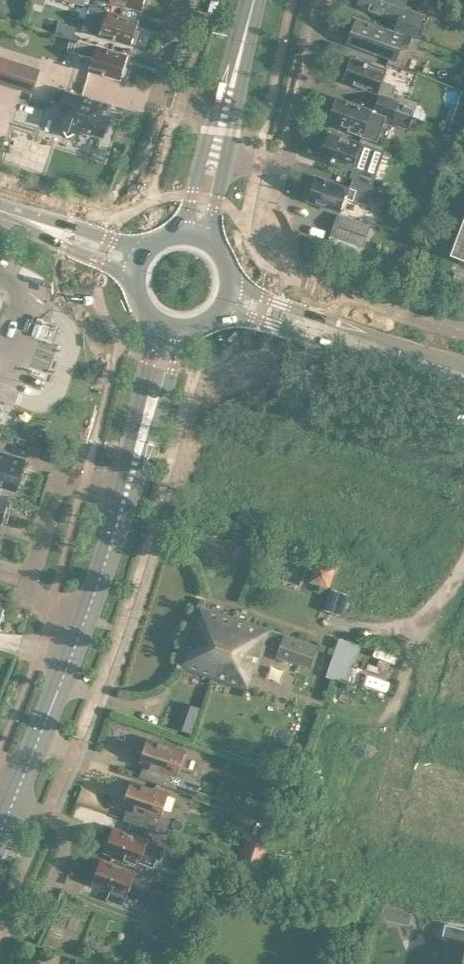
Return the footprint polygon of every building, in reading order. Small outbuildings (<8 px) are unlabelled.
[(357,4),(402,21),(399,28),(397,27),(396,29),(405,32),(406,30),(420,36),(426,19),(421,18),(423,13),(395,3),(396,0),(359,0),(357,4)] [(99,33),(113,38),(114,37),(130,42),(137,19),(89,4),(86,14),(83,25),(100,30),(99,33)] [(58,19),(54,31),(71,36),(73,37),(76,25),(58,19)] [(395,33),(356,19),(352,28),(349,29),(346,35),(348,38),(347,40),(378,51),(383,38),(392,41),(392,40),(401,43),(405,32),(396,29),(395,33)] [(73,37),(71,36),(67,47),(86,53),(87,52),(93,54),(88,68),(103,72),(103,71),(119,77),(127,53),(73,37)] [(32,90),(39,68),(0,55),(0,80),(32,90)] [(380,91),(377,100),(410,112),(414,100),(390,92),(392,85),(381,80),(385,68),(382,67),(384,64),(372,59),(371,63),(351,56),(350,59),(345,58),(340,74),(344,76),(343,78),(380,91)] [(108,102),(65,89),(59,107),(62,108),(57,124),(61,125),(66,135),(76,130),(80,131),(81,128),(101,134),(102,131),(106,129),(109,120),(107,117),(108,114),(105,113),(108,102)] [(410,112),(377,100),(373,109),(336,96),(333,105),(329,104),(326,114),(330,116),(329,118),(348,125),(347,127),(375,138),(383,116),(406,124),(410,112)] [(448,126),(463,131),(463,128),(463,121),(462,120),(451,116),(448,126)] [(38,170),(43,154),(21,147),(25,136),(11,131),(3,159),(38,170)] [(332,158),(331,160),(351,167),(357,152),(373,157),(376,148),(327,131),(324,142),(320,141),(316,153),(332,158)] [(356,168),(353,178),(372,184),(375,175),(356,168)] [(372,184),(353,178),(350,185),(325,177),(324,179),(314,175),(312,182),(307,185),(305,192),(307,196),(306,197),(340,209),(345,194),(366,201),(372,184)] [(420,199),(423,200),(430,203),(434,192),(427,190),(423,192),(420,199)] [(358,252),(360,244),(368,223),(338,212),(331,234),(328,242),(358,252)] [(455,250),(463,254),(463,226),(455,250)] [(400,263),(410,266),(414,253),(404,250),(400,263)] [(23,458),(0,451),(0,483),(15,487),(16,483),(19,484),(23,472),(20,471),(23,458)] [(1,521),(2,519),(5,520),(9,508),(8,508),(11,498),(0,495),(0,520),(1,521)] [(198,602),(177,662),(246,687),(251,670),(254,671),(264,643),(277,648),(275,654),(308,666),(315,644),(198,602)] [(359,643),(343,638),(339,636),(326,674),(346,681),(359,643)] [(175,717),(173,724),(193,731),(195,724),(175,717)] [(140,774),(195,791),(199,779),(176,772),(184,748),(145,736),(144,738),(141,740),(139,747),(141,750),(140,753),(145,754),(142,762),(143,762),(140,774)] [(128,805),(124,817),(164,829),(168,817),(161,814),(168,790),(130,778),(129,781),(126,783),(124,789),(125,792),(124,795),(129,797),(127,805),(128,805)] [(267,813),(276,817),(282,801),(273,798),(267,813)] [(148,838),(113,825),(103,849),(138,862),(143,851),(160,857),(165,844),(148,838)] [(251,838),(243,863),(258,868),(267,843),(251,838)] [(152,876),(100,857),(91,881),(110,888),(107,897),(120,902),(124,893),(125,893),(130,882),(147,888),(152,876)] [(156,878),(179,886),(184,875),(161,866),(156,878)] [(144,910),(167,918),(171,906),(149,898),(144,910)] [(383,904),(380,915),(407,922),(410,911),(383,904)] [(440,936),(450,938),(444,963),(463,963),(463,926),(444,921),(440,936)]
